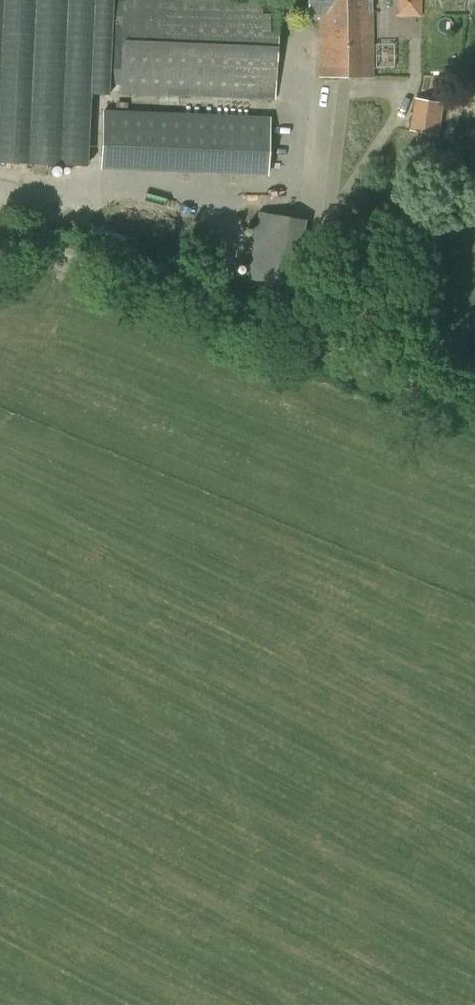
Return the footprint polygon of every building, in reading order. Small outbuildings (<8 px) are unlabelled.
[(278,0),(112,0),(107,94),(274,99),(278,0)] [(308,14),(320,14),(320,77),(371,77),(371,3),(369,3),(369,0),(308,0),(308,14)] [(422,0),(397,0),(397,16),(421,17),(422,0)] [(439,135),(445,103),(415,98),(410,130),(439,135)] [(265,174),(268,118),(102,110),(100,166),(265,174)] [(257,211),(248,278),(300,285),(308,218),(257,211)]
